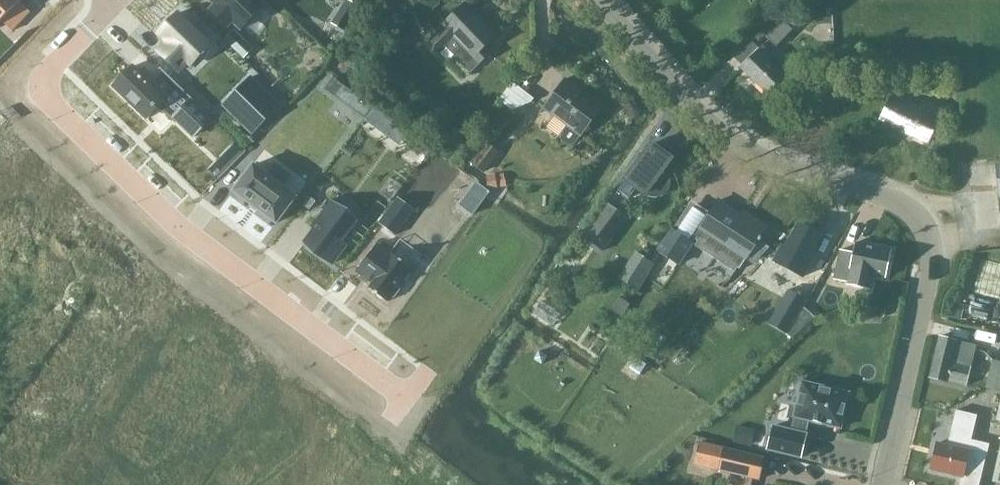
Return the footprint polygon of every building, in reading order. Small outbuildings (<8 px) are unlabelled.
[(1,21),(12,31),(30,12),(20,2),(20,1),(20,0),(0,0),(0,22),(1,21)] [(215,4),(210,10),(227,26),(232,21),(241,29),(263,6),(257,0),(211,0),(215,4)] [(495,37),(465,6),(428,42),(440,54),(455,39),(464,48),(455,56),(471,72),(490,53),(484,47),(495,37)] [(177,13),(158,33),(167,41),(157,51),(178,71),(188,62),(191,65),(210,45),(177,13)] [(776,46),(792,29),(781,18),(764,35),(776,46)] [(252,49),(234,31),(225,40),(244,58),(252,49)] [(765,94),(782,77),(766,61),(772,55),(762,46),(739,68),(765,94)] [(133,66),(113,86),(146,118),(161,103),(176,116),(174,118),(193,136),(210,119),(192,102),(194,100),(160,68),(153,75),(147,69),(141,74),(133,66)] [(251,77),(223,105),(251,133),(279,105),(251,77)] [(565,80),(544,109),(567,125),(562,132),(561,135),(561,137),(562,140),(564,142),(566,143),(568,144),(571,144),(573,143),(575,141),(580,135),(582,136),(603,107),(565,80)] [(345,87),(337,98),(365,118),(373,107),(345,87)] [(816,107),(820,96),(810,93),(806,104),(816,107)] [(918,107),(890,93),(877,121),(927,145),(944,108),(922,98),(918,107)] [(374,107),(365,119),(386,135),(394,123),(374,107)] [(483,173),(498,150),(485,142),(471,165),(483,173)] [(636,186),(649,196),(652,196),(656,197),(659,196),(662,195),(665,193),(668,190),(669,187),(670,184),(671,180),(670,177),(669,174),(667,171),(664,169),(671,158),(652,144),(618,190),(628,198),(636,186)] [(230,145),(217,159),(225,166),(238,152),(230,145)] [(253,165),(233,191),(276,223),(296,197),(253,165)] [(306,224),(296,236),(324,257),(337,239),(332,235),(348,215),(322,195),(303,221),(306,224)] [(309,197),(303,205),(310,209),(316,201),(309,197)] [(674,230),(660,251),(679,263),(693,242),(695,239),(698,241),(696,244),(736,271),(739,266),(742,268),(746,263),(769,227),(745,211),(741,217),(719,203),(711,215),(693,203),(676,231),(674,230)] [(606,204),(583,236),(604,251),(618,232),(611,227),(621,214),(606,204)] [(782,246),(773,261),(802,276),(811,261),(807,259),(820,235),(798,223),(785,247),(782,246)] [(839,250),(833,279),(846,282),(845,285),(870,290),(873,276),(885,278),(891,250),(855,242),(853,252),(839,250)] [(377,245),(356,272),(375,286),(372,290),(387,302),(412,269),(390,252),(389,254),(377,245)] [(653,263),(637,253),(621,278),(637,288),(653,263)] [(789,289),(768,324),(786,335),(807,300),(789,289)] [(815,318),(805,308),(789,336),(792,339),(815,318)] [(964,385),(975,346),(939,337),(929,375),(964,385)] [(658,362),(663,348),(651,343),(646,357),(658,362)] [(808,420),(840,428),(849,393),(802,382),(793,417),(794,417),(791,430),(773,426),(767,449),(800,457),(806,434),(805,434),(808,420)] [(930,468),(962,476),(960,484),(979,484),(980,477),(982,470),(989,445),(970,440),(976,416),(955,411),(946,446),(936,443),(930,468)] [(733,441),(751,445),(754,431),(737,426),(733,441)] [(990,483),(999,484),(999,440),(990,483)] [(699,443),(695,464),(759,480),(764,458),(699,443)]
